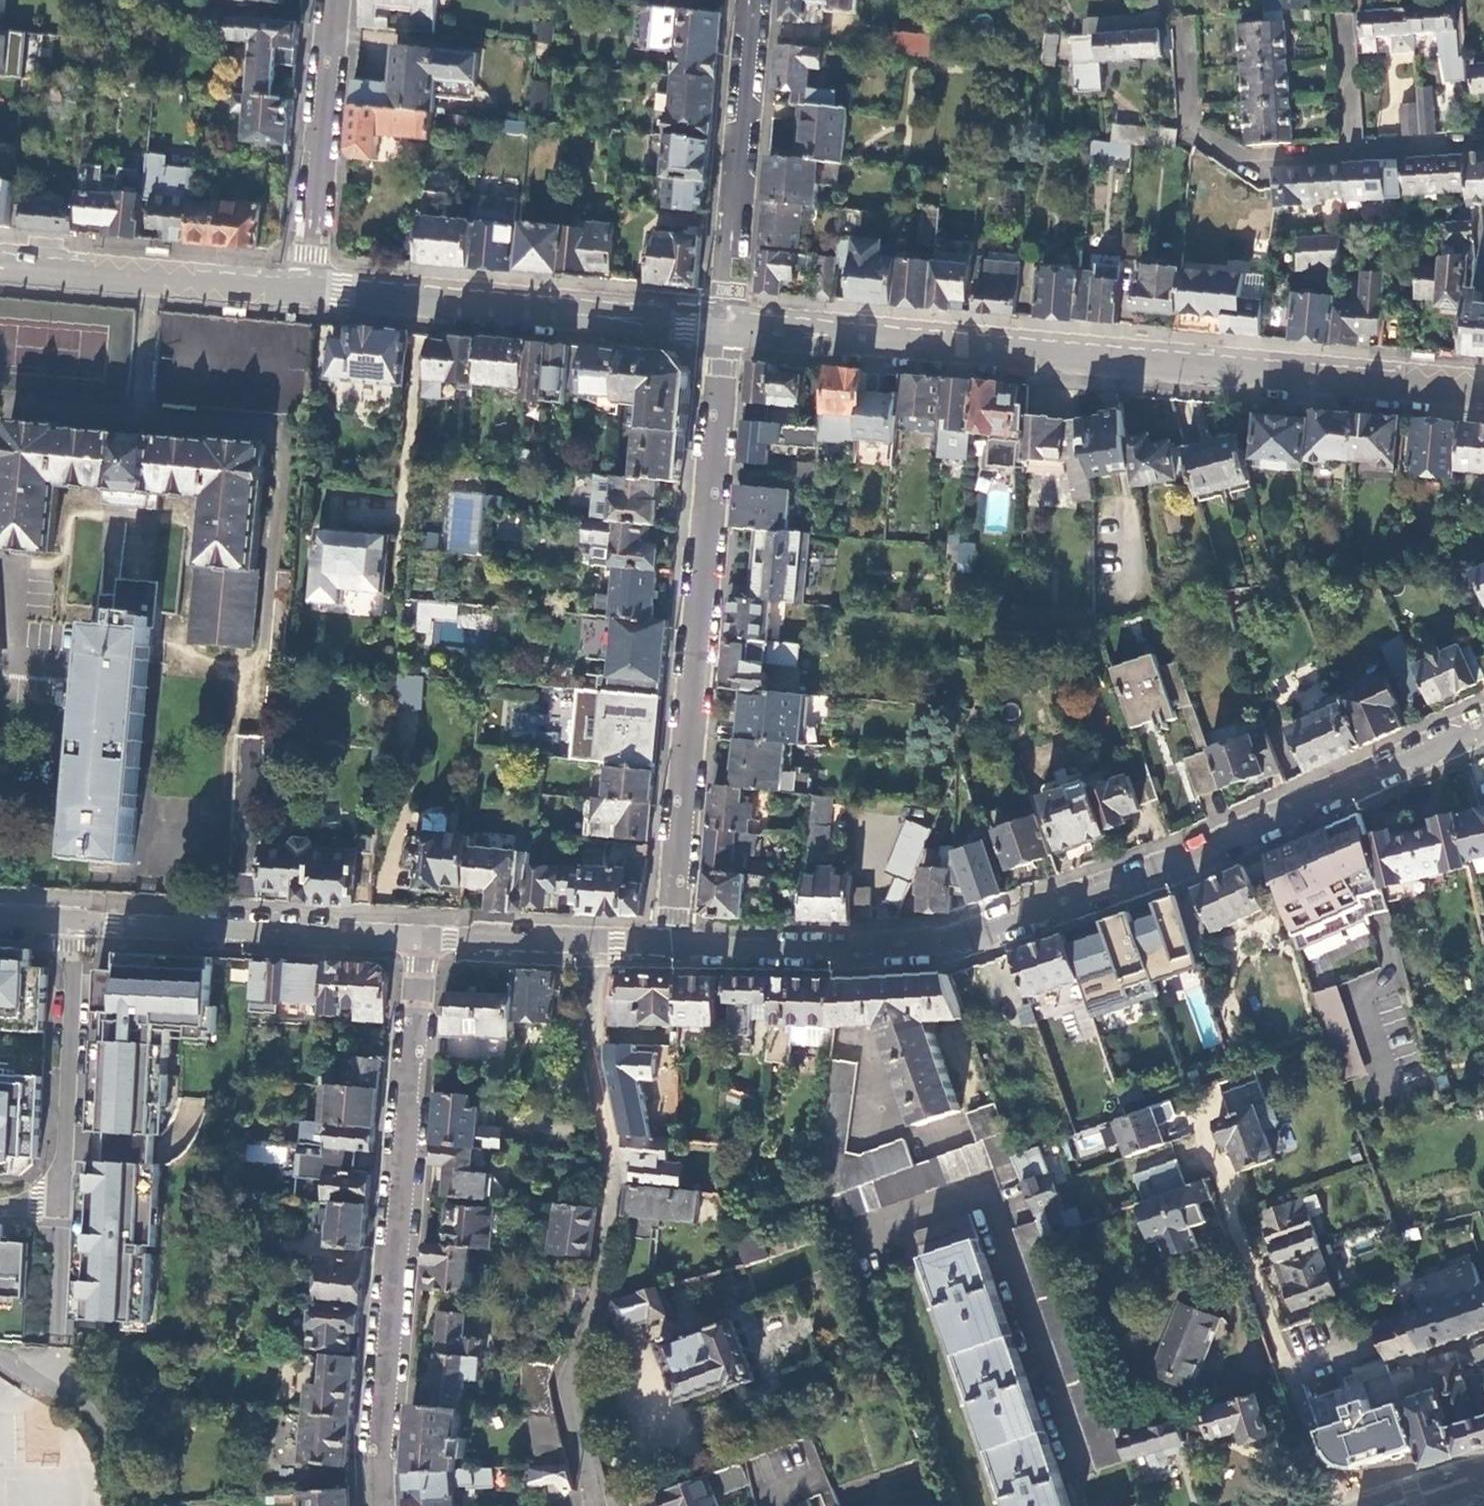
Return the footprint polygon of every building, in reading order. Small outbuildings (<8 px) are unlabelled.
[(361,9),(360,26),(389,29),(390,10),(391,2),(416,6),(415,12),(413,31),(444,34),(445,15),(436,13),(437,0),(362,0),(361,9)] [(782,4),(781,19),(816,23),(817,9),(828,9),(828,10),(857,13),(858,0),(783,0),(782,4)] [(391,2),(390,10),(415,12),(416,6),(391,2)] [(640,43),(640,49),(675,52),(674,53),(694,54),(697,12),(636,6),(634,43),(640,43)] [(1454,6),(1409,9),(1412,34),(1435,32),(1436,44),(1439,46),(1453,45),(1457,43),(1455,31),(1454,6)] [(1409,9),(1352,13),(1353,24),(1355,40),(1390,37),(1391,55),(1413,53),(1412,34),(1409,9)] [(720,28),(721,14),(697,12),(694,54),(717,56),(720,28)] [(1161,30),(1160,17),(1160,13),(1082,19),(1081,37),(1161,30)] [(298,51),(300,24),(229,18),(228,40),(259,43),(254,96),(276,98),(279,65),(296,67),(298,51)] [(553,21),(541,20),(540,29),(552,30),(553,21)] [(1247,145),(1292,142),(1291,124),(1287,78),(1284,38),(1283,20),(1238,24),(1240,47),(1243,86),(1246,127),(1247,145)] [(552,30),(540,29),(539,42),(550,43),(552,30)] [(1172,29),(1161,30),(1081,37),(1071,37),(1076,94),(1103,92),(1100,61),(1163,55),(1163,49),(1173,48),(1172,29)] [(0,31),(0,76),(10,77),(15,32),(0,31)] [(1040,64),(1055,65),(1058,34),(1043,32),(1040,64)] [(895,56),(898,56),(929,59),(931,36),(897,33),(895,56)] [(781,38),(780,46),(787,47),(789,38),(781,38)] [(780,46),(778,46),(777,71),(775,90),(795,92),(794,104),(801,105),(835,107),(836,92),(808,89),(810,68),(822,69),(824,50),(787,47),(780,46)] [(392,89),(354,87),(354,91),(353,106),(434,113),(435,94),(467,96),(469,81),(476,82),(478,57),(396,49),(392,89)] [(716,68),(717,56),(694,54),(674,53),(672,75),(679,76),(715,78),(716,68)] [(1472,67),(1474,94),(1483,93),(1483,66),(1472,67)] [(714,90),(715,78),(679,76),(677,95),(713,99),(714,90)] [(25,90),(49,92),(51,83),(26,80),(25,90)] [(548,81),(536,81),(532,121),(543,122),(543,120),(548,81)] [(1431,91),(1417,92),(1418,102),(1421,134),(1435,133),(1431,91)] [(233,112),(249,114),(250,96),(237,95),(237,97),(235,96),(233,112)] [(712,121),(713,99),(677,95),(670,95),(668,114),(666,114),(665,136),(668,136),(710,140),(712,121)] [(276,98),(254,96),(250,96),(247,142),(289,145),(291,130),(293,100),(276,98)] [(1400,104),(1401,135),(1421,134),(1418,102),(1400,104)] [(842,163),(847,108),(835,107),(801,105),(796,159),(820,161),(842,163)] [(431,140),(434,113),(353,106),(350,139),(348,154),(352,158),(377,161),(380,135),(431,140)] [(1470,130),(1468,112),(1461,113),(1462,131),(1470,130)] [(466,126),(467,116),(453,114),(452,125),(466,126)] [(530,121),(507,119),(506,132),(529,133),(530,121)] [(1176,148),(1176,131),(1153,130),(1116,126),(1114,144),(1132,146),(1132,144),(1158,146),(1158,147),(1176,148)] [(709,156),(710,140),(668,136),(664,177),(666,177),(706,181),(709,156)] [(18,151),(18,142),(2,140),(1,149),(18,151)] [(1101,143),(1099,154),(1131,158),(1132,146),(1114,144),(1101,143)] [(166,167),(167,155),(147,154),(146,166),(143,200),(153,201),(151,229),(168,230),(167,241),(178,242),(190,243),(194,199),(193,199),(194,190),(196,170),(166,167)] [(1464,156),(1469,191),(1471,207),(1472,224),(1473,258),(1483,257),(1481,207),(1483,207),(1483,155),(1464,156)] [(1469,191),(1464,156),(1442,158),(1399,161),(1404,196),(1469,191)] [(796,159),(769,157),(767,177),(765,201),(803,205),(816,206),(820,161),(796,159)] [(143,200),(146,166),(118,164),(118,172),(105,171),(105,162),(82,160),(78,208),(76,224),(104,226),(116,227),(115,237),(140,239),(143,200)] [(1404,196),(1399,161),(1364,163),(1345,165),(1348,197),(1348,203),(1404,199),(1404,196)] [(1271,170),(1271,190),(1272,194),(1272,205),(1272,220),(1287,218),(1297,218),(1297,206),(1321,205),(1320,191),(1330,190),(1330,199),(1348,197),(1345,165),(1320,166),(1271,170)] [(706,181),(666,177),(663,208),(678,209),(703,212),(705,195),(706,181)] [(11,228),(13,205),(14,184),(0,182),(0,227),(11,228)] [(1272,205),(1272,194),(1260,189),(1256,217),(1270,219),(1272,205)] [(213,191),(194,190),(193,199),(194,199),(190,243),(227,247),(258,249),(262,206),(238,203),(238,205),(219,204),(218,212),(211,212),(213,191)] [(449,194),(425,192),(419,262),(441,264),(468,266),(472,222),(447,220),(449,194)] [(13,205),(11,228),(45,231),(75,233),(76,224),(78,208),(59,206),(59,202),(39,200),(39,195),(27,194),(26,206),(13,205)] [(515,202),(475,198),(472,222),(468,266),(485,268),(510,270),(515,226),(513,226),(515,202)] [(803,205),(765,201),(763,226),(762,245),(786,247),(800,248),(803,205)] [(1462,224),(1472,224),(1471,207),(1461,207),(1462,224)] [(937,245),(941,210),(923,208),(921,236),(926,237),(925,244),(937,245)] [(702,227),(703,212),(678,209),(676,224),(702,227)] [(854,237),(857,210),(841,209),(839,235),(854,237)] [(862,238),(865,211),(857,210),(854,237),(862,238)] [(561,227),(522,223),(518,271),(536,272),(556,274),(561,228),(561,227)] [(561,228),(556,274),(574,275),(583,276),(584,268),(611,270),(615,226),(583,223),(583,230),(561,228)] [(1473,261),(1473,258),(1472,224),(1462,224),(1449,226),(1451,247),(1457,247),(1457,258),(1433,260),(1430,272),(1418,271),(1416,301),(1418,301),(1418,300),(1439,300),(1438,306),(1444,306),(1444,311),(1458,312),(1459,307),(1463,307),(1466,260),(1473,261)] [(116,227),(104,226),(104,236),(115,237),(116,227)] [(654,234),(650,282),(661,283),(673,284),(673,285),(697,287),(699,266),(698,266),(699,262),(701,238),(654,234)] [(1138,235),(1124,235),(1122,260),(1136,261),(1138,235)] [(1341,235),(1302,239),(1299,271),(1338,268),(1341,235)] [(1358,237),(1344,236),(1342,251),(1357,252),(1358,237)] [(863,301),(892,304),(896,260),(877,258),(878,248),(860,246),(859,257),(855,256),(851,300),(863,301)] [(796,265),(797,254),(761,251),(758,292),(781,294),(782,279),(794,280),(796,265)] [(921,254),(897,251),(896,260),(892,304),(909,306),(931,307),(936,263),(920,262),(921,254)] [(818,268),(819,256),(797,254),(796,265),(818,268)] [(1080,273),(1082,256),(1060,255),(1059,265),(1043,263),(1042,269),(1040,268),(1037,317),(1042,317),(1076,320),(1080,273)] [(833,299),(837,257),(819,256),(818,268),(815,297),(833,299)] [(986,258),(973,257),(972,266),(970,283),(979,284),(976,311),(999,313),(1018,315),(1021,290),(1020,290),(1022,264),(986,261),(986,258)] [(1483,357),(1483,307),(1483,295),(1483,292),(1483,257),(1473,258),(1473,261),(1467,355),(1483,357)] [(1036,264),(1022,262),(1022,264),(1020,290),(1021,290),(1018,315),(1031,316),(1036,264)] [(972,266),(936,263),(931,307),(946,309),(952,309),(953,300),(968,301),(970,283),(972,266)] [(1098,274),(1080,273),(1076,320),(1085,321),(1116,324),(1121,267),(1098,265),(1098,274)] [(1182,270),(1148,267),(1145,287),(1136,286),(1133,311),(1178,315),(1182,270)] [(1182,270),(1178,315),(1224,319),(1223,334),(1239,335),(1261,337),(1264,303),(1243,301),(1245,276),(1182,270)] [(1382,310),(1385,276),(1362,274),(1359,305),(1334,303),(1331,343),(1348,345),(1369,347),(1371,332),(1380,333),(1382,310)] [(1264,303),(1265,278),(1245,276),(1243,301),(1264,303)] [(1294,319),(1292,340),(1308,341),(1331,343),(1334,303),(1335,300),(1295,295),(1294,313),(1294,319)] [(1380,333),(1379,347),(1400,349),(1403,312),(1382,310),(1380,333)] [(302,409),(308,322),(160,313),(158,354),(168,355),(166,387),(190,388),(189,401),(249,405),(249,406),(302,409)] [(374,330),(347,327),(346,339),(332,338),(329,379),(404,386),(410,333),(374,330)] [(462,337),(456,337),(456,342),(430,341),(426,379),(476,383),(480,339),(462,337)] [(480,339),(476,383),(525,388),(529,343),(501,341),(480,339)] [(535,344),(529,343),(525,388),(524,401),(542,402),(547,345),(535,344)] [(565,404),(567,391),(567,386),(571,347),(566,347),(547,345),(542,402),(565,404)] [(599,349),(571,347),(567,386),(567,391),(622,397),(626,352),(599,349)] [(648,354),(626,352),(622,397),(621,402),(650,404),(648,430),(643,430),(639,479),(660,481),(679,483),(688,379),(690,379),(690,375),(675,356),(648,354)] [(802,377),(771,374),(773,363),(750,361),(748,386),(745,422),(767,423),(769,401),(778,402),(778,403),(799,405),(802,377)] [(829,368),(824,411),(822,410),(820,427),(819,427),(817,445),(825,446),(853,448),(857,415),(859,415),(861,391),(863,371),(841,369),(829,368)] [(898,395),(895,419),(916,421),(914,446),(936,448),(938,419),(942,378),(919,376),(899,374),(898,395)] [(951,430),(970,431),(974,381),(957,379),(942,378),(938,419),(951,420),(951,430)] [(974,381),(970,431),(1000,433),(1014,434),(1017,394),(1018,390),(997,389),(998,383),(984,382),(974,381)] [(859,415),(857,415),(853,448),(852,458),(852,461),(885,465),(888,447),(893,448),(895,419),(898,395),(861,391),(859,415)] [(1025,417),(1026,395),(1017,394),(1014,434),(1000,433),(999,439),(993,438),(992,448),(987,448),(985,469),(1014,471),(1014,466),(1023,467),(1023,458),(1025,417)] [(1104,417),(1079,422),(1086,459),(1088,459),(1091,476),(1132,468),(1127,441),(1122,411),(1104,415),(1104,417)] [(1329,413),(1313,411),(1308,461),(1326,462),(1326,459),(1352,460),(1356,416),(1329,413)] [(1231,415),(1237,436),(1243,458),(1265,460),(1265,468),(1287,470),(1288,462),(1303,464),(1307,420),(1231,415)] [(1356,416),(1352,460),(1376,462),(1376,468),(1393,469),(1399,419),(1373,417),(1356,416)] [(1025,417),(1023,458),(1060,461),(1060,464),(1069,463),(1086,459),(1079,422),(1078,418),(1063,421),(1049,421),(1049,418),(1025,417)] [(192,566),(251,570),(260,479),(256,479),(257,470),(258,470),(259,455),(258,455),(260,442),(239,440),(239,439),(226,438),(225,439),(205,437),(205,440),(188,438),(188,437),(175,436),(175,437),(156,435),(156,434),(143,433),(143,434),(121,432),(121,431),(106,430),(106,431),(89,430),(89,428),(75,427),(75,429),(58,427),(58,424),(37,422),(38,421),(23,420),(23,421),(2,420),(0,440),(0,549),(11,550),(11,552),(25,553),(24,551),(50,552),(55,486),(69,486),(69,488),(83,489),(84,487),(100,488),(100,504),(158,509),(160,495),(199,498),(195,560),(193,560),(192,566)] [(1430,422),(1415,421),(1410,475),(1455,479),(1460,425),(1430,422)] [(767,423),(745,422),(743,446),(741,463),(766,464),(767,443),(817,447),(817,445),(819,427),(767,423)] [(1464,425),(1460,471),(1483,473),(1483,427),(1464,425)] [(1237,436),(1212,443),(1225,489),(1249,482),(1245,466),(1243,458),(1237,436)] [(1149,437),(1127,441),(1132,468),(1136,486),(1178,479),(1177,478),(1192,475),(1184,446),(1172,449),(1171,445),(1151,448),(1149,437)] [(1203,441),(1184,446),(1192,475),(1198,496),(1223,489),(1225,489),(1212,443),(1205,445),(1203,441)] [(852,458),(853,448),(825,446),(824,456),(852,458)] [(536,470),(537,453),(519,451),(518,469),(536,470)] [(1243,458),(1245,466),(1265,468),(1265,460),(1243,458)] [(1086,459),(1069,463),(1074,500),(1094,500),(1089,477),(1091,476),(1088,459),(1086,459)] [(639,479),(597,476),(595,508),(600,508),(599,521),(650,526),(656,526),(660,481),(639,479)] [(788,491),(739,488),(737,511),(736,525),(757,527),(785,529),(788,491)] [(481,553),(483,492),(449,490),(446,552),(481,553)] [(614,568),(657,571),(659,547),(648,546),(650,526),(599,521),(585,520),(583,543),(593,544),(591,565),(601,566),(614,568)] [(750,598),(769,599),(801,602),(807,531),(785,529),(757,527),(750,598)] [(312,602),(342,604),(344,590),(384,593),(390,536),(364,534),(318,530),(312,602)] [(958,560),(960,543),(948,542),(946,559),(958,560)] [(977,544),(960,543),(958,560),(957,564),(975,566),(977,544)] [(1294,553),(1293,567),(1292,572),(1301,571),(1301,552),(1294,553)] [(251,570),(192,566),(187,643),(253,649),(260,579),(261,571),(251,570)] [(599,578),(613,579),(614,568),(601,566),(599,578)] [(1273,573),(1276,582),(1290,580),(1292,580),(1292,572),(1293,567),(1273,573)] [(610,611),(610,618),(616,618),(653,621),(657,571),(614,568),(613,579),(611,598),(600,597),(599,610),(610,611)] [(276,597),(290,599),(292,571),(278,569),(276,597)] [(139,810),(160,581),(118,577),(115,607),(104,606),(103,622),(89,621),(75,806),(76,806),(71,858),(75,858),(74,860),(127,865),(128,862),(133,862),(137,810),(139,810)] [(727,636),(765,640),(769,599),(750,598),(730,597),(728,621),(727,636)] [(455,619),(457,603),(417,598),(414,630),(431,632),(432,617),(455,619)] [(458,604),(458,627),(491,628),(492,605),(458,604)] [(600,676),(598,691),(630,694),(659,697),(660,683),(662,683),(664,657),(667,623),(653,621),(616,618),(611,677),(600,676)] [(464,642),(464,623),(430,622),(430,642),(464,642)] [(795,674),(798,643),(766,640),(764,662),(787,664),(786,673),(795,674)] [(1431,655),(1433,660),(1416,667),(1427,691),(1433,704),(1478,683),(1478,682),(1483,679),(1483,656),(1478,659),(1470,643),(1443,655),(1441,650),(1431,655)] [(742,688),(766,690),(769,664),(750,663),(751,645),(726,644),(724,670),(722,687),(742,688)] [(1416,667),(1408,650),(1393,657),(1412,698),(1427,691),(1416,667)] [(1158,653),(1114,667),(1135,727),(1159,718),(1163,731),(1172,728),(1169,721),(1180,718),(1177,708),(1185,705),(1200,753),(1185,757),(1198,797),(1223,789),(1208,750),(1178,659),(1162,665),(1158,653)] [(393,706),(420,709),(422,678),(396,675),(393,706)] [(1381,738),(1403,727),(1394,706),(1400,703),(1389,678),(1344,699),(1365,745),(1381,738)] [(826,695),(778,691),(766,690),(742,688),(737,738),(782,742),(811,744),(813,722),(823,723),(826,695)] [(1344,699),(1340,690),(1328,696),(1315,702),(1314,710),(1317,718),(1291,730),(1310,771),(1329,762),(1365,745),(1344,699)] [(659,697),(630,694),(629,710),(659,712),(661,697),(659,697)] [(656,752),(659,718),(634,717),(633,739),(617,738),(614,764),(655,767),(656,752)] [(1279,766),(1265,732),(1208,750),(1223,789),(1265,773),(1267,778),(1280,773),(1278,767),(1279,766)] [(280,738),(265,737),(237,736),(231,878),(263,880),(264,847),(267,772),(267,765),(269,765),(279,742),(280,738)] [(782,742),(737,738),(733,788),(744,789),(777,791),(782,742)] [(1122,815),(1160,801),(1144,753),(1123,760),(1127,774),(1091,787),(1105,829),(1125,822),(1122,815)] [(652,791),(655,767),(614,764),(609,764),(608,801),(652,804),(652,791)] [(744,789),(733,788),(728,788),(728,785),(714,783),(712,808),(710,827),(750,830),(751,817),(754,818),(755,804),(749,803),(749,796),(744,796),(744,789)] [(1091,787),(1044,803),(1061,852),(1107,836),(1105,829),(1091,787)] [(852,886),(852,875),(835,875),(835,867),(821,867),(821,874),(812,874),(813,862),(823,863),(824,842),(828,842),(833,796),(813,795),(807,875),(806,874),(801,919),(821,920),(851,921),(852,886)] [(649,827),(652,804),(608,801),(590,800),(587,806),(586,817),(588,819),(586,835),(649,840),(649,827)] [(1466,861),(1475,859),(1479,875),(1483,874),(1483,810),(1455,817),(1466,861)] [(1370,912),(1388,905),(1362,814),(1330,828),(1304,839),(1269,856),(1275,872),(1298,941),(1370,912)] [(425,818),(424,834),(447,836),(448,820),(444,816),(429,815),(425,818)] [(1037,816),(1036,816),(994,831),(1008,870),(1050,854),(1051,854),(1037,816)] [(1416,833),(1427,876),(1467,866),(1466,861),(1455,817),(1445,820),(1434,823),(1435,829),(1416,833)] [(899,907),(931,829),(905,819),(883,873),(895,877),(885,901),(899,907)] [(754,830),(750,830),(710,827),(708,850),(706,871),(733,873),(734,867),(740,867),(742,853),(752,854),(754,830)] [(469,850),(466,887),(489,889),(488,911),(510,912),(528,913),(528,906),(532,866),(535,829),(518,828),(516,853),(469,850)] [(1369,838),(1382,881),(1384,887),(1427,876),(1416,833),(1393,839),(1392,833),(1369,838)] [(469,850),(469,837),(447,836),(424,834),(423,842),(414,841),(413,864),(421,865),(419,890),(444,893),(444,886),(466,887),(469,850)] [(294,849),(264,847),(263,880),(262,889),(297,891),(297,902),(312,902),(369,905),(375,852),(313,850),(313,845),(310,840),(297,839),(294,843),(294,849)] [(607,851),(607,843),(596,842),(595,851),(607,851)] [(625,858),(625,867),(631,867),(632,860),(647,859),(648,847),(621,844),(620,858),(625,858)] [(919,910),(950,912),(952,852),(939,852),(938,869),(920,868),(919,910)] [(963,896),(1001,883),(990,853),(960,863),(965,878),(957,881),(963,896)] [(1251,883),(1275,872),(1269,856),(1243,867),(1251,883)] [(644,889),(647,859),(632,860),(631,867),(625,867),(624,870),(586,868),(585,877),(578,877),(576,896),(575,904),(584,905),(584,914),(611,915),(642,916),(644,889)] [(765,876),(767,876),(768,864),(752,863),(752,875),(765,876)] [(562,868),(532,866),(528,906),(549,908),(550,893),(576,896),(578,877),(578,869),(562,867),(562,868)] [(1251,883),(1243,867),(1216,880),(1192,891),(1179,895),(1193,942),(1205,937),(1264,910),(1251,883)] [(733,873),(706,871),(703,909),(709,917),(723,917),(761,918),(765,876),(752,875),(733,873)] [(231,878),(230,899),(262,900),(262,889),(263,880),(231,878)] [(851,921),(870,920),(871,887),(852,886),(851,921)] [(1129,922),(1147,971),(1149,970),(1149,968),(1196,952),(1193,942),(1179,895),(1156,903),(1161,914),(1129,922)] [(1079,979),(1083,991),(1123,978),(1124,979),(1147,971),(1129,922),(1094,935),(1090,926),(1063,935),(1079,979)] [(1013,953),(1018,969),(1028,997),(1079,979),(1063,935),(1036,945),(1013,953)] [(1205,937),(1193,942),(1196,952),(1197,957),(1211,954),(1205,937)] [(44,1032),(48,968),(30,967),(31,949),(0,948),(0,1030),(44,1032)] [(100,1133),(155,1135),(157,1106),(167,1106),(169,1075),(159,1074),(159,1057),(169,1058),(171,1031),(217,1033),(218,1007),(210,1007),(213,957),(164,955),(116,953),(115,970),(97,969),(91,1102),(89,1132),(100,1133)] [(1001,957),(1007,974),(1018,969),(1013,953),(1001,957)] [(1001,976),(1007,974),(1001,957),(995,959),(1001,976)] [(291,961),(255,959),(252,1011),(279,1013),(280,1002),(302,1004),(302,1012),(322,1013),(324,963),(291,961)] [(1004,986),(1001,976),(995,959),(981,963),(986,977),(990,990),(1004,986)] [(334,963),(324,963),(322,1013),(342,1014),(342,1007),(345,964),(334,963)] [(378,965),(345,964),(342,1007),(358,1008),(357,1020),(385,1021),(389,976),(384,971),(378,965)] [(251,982),(252,971),(233,970),(232,981),(251,982)] [(514,996),(513,1019),(554,1022),(556,973),(539,972),(516,971),(514,996)] [(935,1020),(965,1019),(954,987),(950,975),(905,978),(879,979),(872,980),(867,980),(840,980),(834,1026),(871,1025),(885,1024),(885,1030),(918,1125),(960,1110),(932,1026),(936,1025),(935,1020)] [(611,976),(608,998),(614,998),(619,999),(620,976),(611,976)] [(619,999),(614,998),(613,1025),(678,1025),(679,977),(652,977),(620,976),(619,999)] [(695,978),(679,977),(678,1025),(716,1026),(717,978),(695,978)] [(730,1002),(729,1034),(751,1035),(751,1018),(774,1018),(776,1003),(769,1003),(772,979),(749,979),(728,978),(728,1002),(730,1002)] [(832,1045),(834,1026),(840,980),(812,980),(780,979),(776,1003),(774,1018),(767,1069),(789,1069),(789,1043),(832,1045)] [(471,1061),(510,1064),(513,1019),(514,996),(504,996),(448,992),(443,1056),(472,1058),(471,1061)] [(1016,1007),(1021,1026),(1035,1023),(1030,1004),(1016,1007)] [(1348,1040),(1333,1045),(1338,1058),(1353,1054),(1348,1040)] [(383,1058),(352,1056),(349,1088),(380,1090),(381,1072),(383,1058)] [(914,1166),(904,1139),(861,1155),(846,1153),(858,1063),(830,1059),(817,1159),(831,1198),(914,1166)] [(1276,1108),(1269,1105),(1256,1068),(1220,1082),(1232,1117),(1218,1122),(1226,1147),(1233,1145),(1237,1157),(1243,1172),(1275,1160),(1273,1154),(1285,1150),(1277,1129),(1281,1122),(1276,1108)] [(32,1157),(38,1158),(40,1120),(42,1076),(0,1074),(0,1174),(20,1175),(32,1164),(32,1157)] [(733,1074),(734,1089),(759,1098),(762,1081),(749,1079),(741,1077),(733,1074)] [(335,1086),(325,1085),(322,1123),(332,1123),(335,1086)] [(378,1107),(380,1090),(349,1088),(335,1086),(332,1123),(377,1128),(378,1107)] [(473,1107),(474,1096),(440,1093),(438,1119),(436,1142),(478,1147),(481,1108),(473,1107)] [(485,1109),(486,1097),(474,1096),(473,1107),(481,1108),(485,1109)] [(1126,1116),(1115,1120),(1128,1157),(1166,1144),(1159,1125),(1176,1118),(1179,1112),(1174,1098),(1126,1116)] [(1004,1133),(995,1104),(968,1113),(977,1142),(1004,1133)] [(304,1143),(306,1144),(361,1149),(375,1151),(376,1138),(377,1128),(332,1123),(322,1123),(306,1121),(304,1143)] [(1071,1134),(1079,1158),(1106,1149),(1098,1125),(1071,1134)] [(98,1162),(154,1165),(155,1135),(100,1133),(98,1162)] [(671,1139),(622,1133),(624,1152),(625,1160),(638,1162),(636,1176),(668,1178),(668,1176),(671,1139)] [(1013,1157),(1004,1133),(977,1142),(914,1166),(831,1198),(840,1222),(1013,1161),(1011,1157),(1013,1157)] [(1066,1138),(1063,1139),(1058,1140),(1064,1159),(1073,1157),(1066,1138)] [(483,1167),(485,1147),(478,1147),(436,1142),(434,1159),(434,1165),(448,1167),(446,1196),(491,1199),(493,1174),(480,1172),(480,1167),(483,1167)] [(371,1189),(373,1173),(358,1172),(361,1149),(306,1144),(303,1177),(328,1179),(326,1202),(370,1206),(371,1189)] [(1047,1174),(1037,1148),(1013,1157),(1011,1157),(1013,1161),(1037,1221),(1044,1237),(1077,1225),(1082,1223),(1077,1209),(1065,1212),(1050,1173),(1047,1174)] [(160,1165),(154,1165),(98,1162),(97,1193),(80,1192),(79,1213),(78,1235),(79,1235),(78,1252),(77,1252),(75,1303),(76,1303),(75,1320),(150,1323),(153,1254),(146,1254),(146,1246),(157,1247),(158,1225),(153,1225),(154,1208),(159,1208),(160,1165)] [(1143,1201),(1185,1186),(1176,1162),(1133,1176),(1143,1201)] [(702,1171),(681,1170),(680,1176),(668,1176),(668,1178),(667,1188),(678,1189),(701,1191),(702,1171)] [(1143,1201),(1136,1204),(1147,1235),(1156,1239),(1163,1258),(1196,1246),(1189,1227),(1199,1224),(1192,1205),(1214,1197),(1207,1178),(1185,1186),(1143,1201)] [(698,1220),(701,1191),(678,1189),(667,1188),(632,1186),(628,1233),(624,1273),(614,1299),(655,1288),(656,1268),(651,1267),(654,1228),(660,1229),(661,1218),(698,1220)] [(799,1208),(817,1202),(813,1191),(795,1197),(799,1208)] [(1319,1194),(1302,1200),(1309,1218),(1326,1212),(1319,1194)] [(1277,1262),(1320,1247),(1309,1218),(1302,1200),(1266,1212),(1270,1227),(1265,1228),(1277,1262)] [(326,1202),(310,1201),(308,1227),(333,1229),(332,1246),(357,1248),(366,1249),(368,1225),(370,1206),(326,1202)] [(450,1205),(446,1245),(470,1247),(491,1249),(493,1231),(494,1216),(495,1209),(450,1205)] [(596,1208),(556,1205),(552,1255),(589,1258),(593,1229),(596,1208)] [(970,1216),(915,1235),(1009,1505),(1071,1505),(970,1216)] [(1051,1255),(1044,1237),(1037,1221),(1015,1228),(1098,1470),(1126,1462),(1118,1441),(1112,1423),(1080,1337),(1074,1319),(1051,1255)] [(753,1223),(734,1230),(746,1262),(765,1254),(753,1223)] [(1,1241),(2,1224),(0,1224),(0,1296),(25,1297),(27,1242),(1,1241)] [(1084,1244),(1077,1225),(1044,1237),(1051,1255),(1084,1244)] [(446,1245),(427,1243),(425,1266),(423,1288),(466,1292),(470,1247),(446,1245)] [(1287,1287),(1295,1309),(1336,1295),(1321,1252),(1284,1264),(1291,1286),(1287,1287)] [(1482,1286),(1473,1262),(1426,1278),(1417,1255),(1405,1259),(1410,1273),(1412,1281),(1403,1284),(1424,1350),(1450,1340),(1483,1328),(1483,1286),(1482,1286)] [(1240,1268),(1236,1257),(1219,1264),(1223,1275),(1240,1268)] [(356,1262),(323,1259),(320,1306),(361,1310),(363,1286),(365,1262),(356,1262)] [(1392,1288),(1403,1284),(1412,1281),(1410,1273),(1389,1281),(1392,1288)] [(1401,1358),(1424,1350),(1403,1284),(1392,1288),(1368,1297),(1389,1363),(1401,1358)] [(586,1295),(588,1288),(561,1285),(560,1301),(579,1302),(584,1303),(586,1295)] [(614,1299),(611,1306),(622,1330),(650,1319),(651,1322),(673,1312),(662,1286),(655,1288),(614,1299)] [(579,1302),(560,1301),(558,1300),(556,1314),(577,1316),(579,1302)] [(1153,1367),(1193,1382),(1221,1316),(1180,1301),(1153,1367)] [(315,1306),(312,1348),(328,1349),(328,1357),(349,1358),(351,1332),(359,1333),(360,1321),(361,1310),(320,1306),(315,1306)] [(442,1311),(438,1353),(440,1353),(482,1358),(483,1339),(473,1337),(465,1337),(466,1332),(467,1313),(442,1311)] [(755,1380),(732,1320),(683,1338),(680,1333),(659,1341),(681,1401),(726,1384),(728,1390),(755,1380)] [(555,1365),(563,1348),(536,1345),(534,1363),(555,1365)] [(302,1381),(311,1382),(314,1352),(305,1351),(302,1381)] [(1431,1370),(1458,1363),(1453,1352),(1427,1359),(1431,1370)] [(482,1358),(440,1353),(435,1407),(462,1410),(465,1378),(480,1380),(482,1358)] [(349,1358),(328,1357),(324,1386),(310,1385),(307,1413),(352,1418),(354,1388),(357,1358),(349,1358)] [(1405,1370),(1401,1358),(1389,1363),(1392,1374),(1405,1370)] [(550,1381),(555,1365),(534,1363),(523,1362),(521,1378),(550,1381)] [(1465,1379),(1458,1363),(1431,1370),(1437,1391),(1459,1456),(1483,1447),(1483,1374),(1465,1379)] [(1446,1460),(1459,1456),(1437,1391),(1419,1396),(1410,1369),(1405,1370),(1392,1374),(1401,1400),(1417,1449),(1423,1468),(1446,1460)] [(549,1387),(550,1381),(521,1378),(516,1408),(527,1410),(555,1412),(549,1387)] [(1269,1435),(1256,1396),(1205,1413),(1209,1427),(1212,1438),(1240,1429),(1244,1443),(1269,1435)] [(1369,1396),(1346,1403),(1350,1416),(1319,1426),(1326,1448),(1333,1458),(1341,1464),(1346,1466),(1360,1467),(1356,1454),(1370,1450),(1374,1462),(1417,1449),(1401,1400),(1373,1409),(1369,1396)] [(435,1407),(413,1405),(412,1424),(408,1471),(452,1470),(457,1469),(458,1456),(466,1457),(468,1437),(460,1437),(462,1410),(435,1407)] [(559,1431),(555,1412),(527,1410),(530,1429),(559,1431)] [(350,1441),(352,1418),(307,1413),(302,1462),(348,1467),(350,1441)] [(1209,1427),(1205,1413),(1175,1422),(1179,1436),(1209,1427)] [(1141,1415),(1112,1423),(1118,1441),(1146,1432),(1141,1415)] [(1118,1441),(1126,1462),(1134,1459),(1151,1453),(1182,1443),(1179,1436),(1175,1422),(1146,1432),(1118,1441)] [(564,1450),(559,1431),(530,1429),(534,1448),(564,1450)] [(810,1434),(746,1460),(756,1505),(810,1505),(807,1499),(820,1495),(824,1505),(839,1505),(810,1434)] [(1170,1455),(1184,1451),(1182,1443),(1151,1453),(1151,1454),(1150,1456),(1150,1459),(1151,1463),(1152,1465),(1153,1466),(1155,1468),(1157,1468),(1159,1469),(1161,1469),(1163,1468),(1165,1468),(1167,1466),(1169,1465),(1170,1463),(1170,1461),(1171,1458),(1170,1455)] [(564,1450),(534,1448),(537,1466),(567,1465),(564,1450)] [(1370,1450),(1356,1454),(1360,1467),(1374,1462),(1370,1450)] [(1134,1459),(1126,1462),(1131,1477),(1139,1475),(1134,1459)] [(658,1494),(663,1505),(718,1505),(713,1493),(720,1490),(722,1494),(749,1483),(740,1462),(658,1494)] [(567,1465),(537,1466),(519,1467),(520,1484),(572,1482),(567,1465)] [(493,1486),(492,1468),(457,1469),(452,1470),(408,1471),(410,1501),(410,1505),(455,1505),(453,1487),(467,1486),(467,1487),(493,1486)] [(1324,1503),(1314,1475),(1296,1481),(1304,1505),(1314,1505),(1324,1503)] [(305,1505),(350,1505),(349,1491),(304,1493),(305,1505)]
